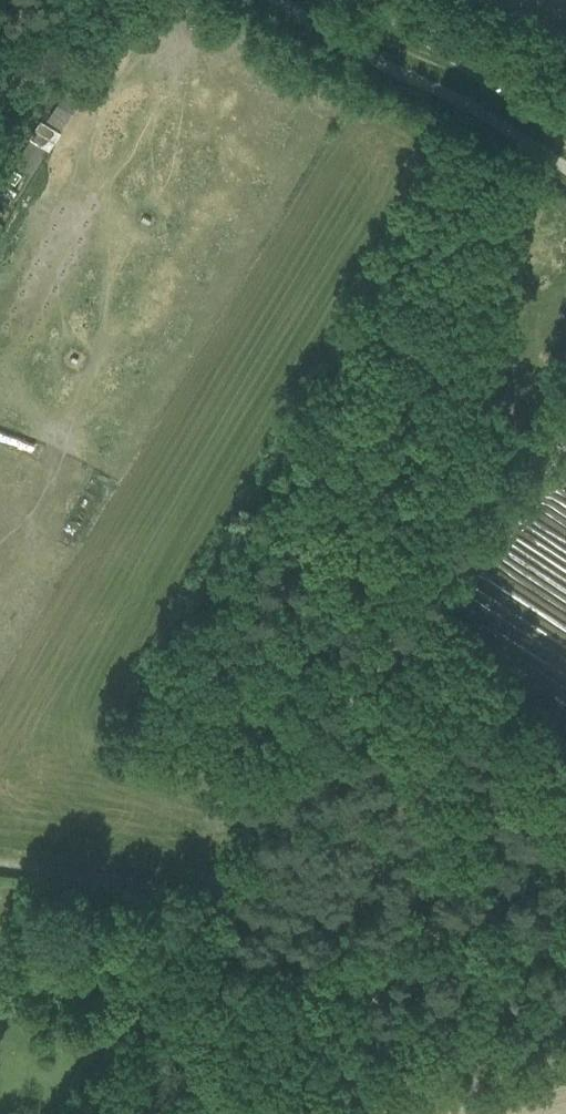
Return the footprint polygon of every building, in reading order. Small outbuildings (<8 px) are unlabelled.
[(23,163),(36,144),(29,139),(15,158),(23,163)]
